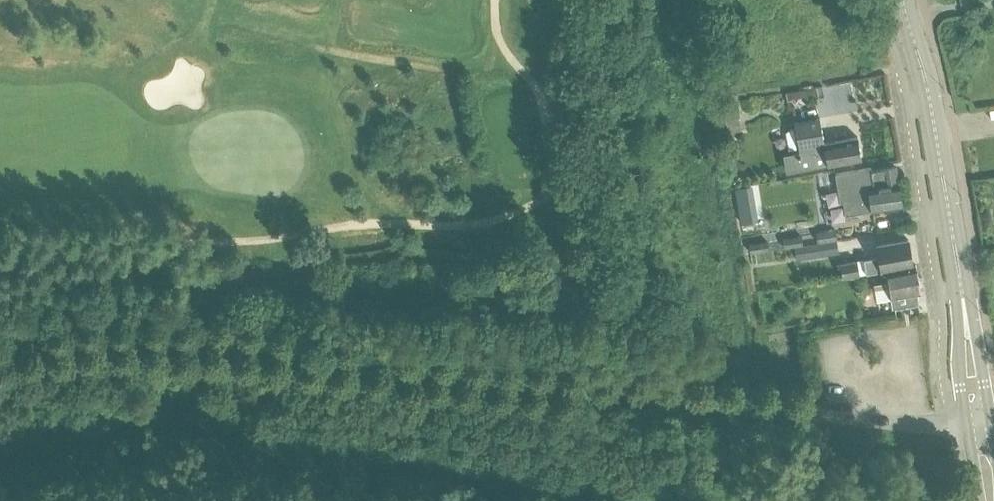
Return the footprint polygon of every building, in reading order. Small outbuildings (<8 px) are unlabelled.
[(786,90),(787,97),(816,93),(815,85),(786,90)] [(801,154),(787,156),(790,171),(829,165),(862,159),(858,136),(825,142),(821,118),(795,122),(799,144),(801,154)] [(842,188),(846,214),(903,206),(900,183),(899,183),(896,166),(860,172),(860,169),(836,173),(839,189),(842,188)] [(818,232),(819,242),(837,239),(836,229),(818,232)] [(784,238),(785,247),(804,244),(803,235),(784,238)] [(867,273),(887,269),(913,265),(908,239),(878,244),(880,256),(864,259),(867,273)] [(771,250),(769,240),(750,243),(751,253),(771,250)] [(795,247),(797,259),(839,252),(837,240),(795,247)] [(841,263),(843,276),(860,273),(858,260),(841,263)] [(913,265),(887,269),(890,289),(881,291),(883,299),(892,297),(894,309),(920,304),(918,293),(921,292),(916,265),(913,265)]
